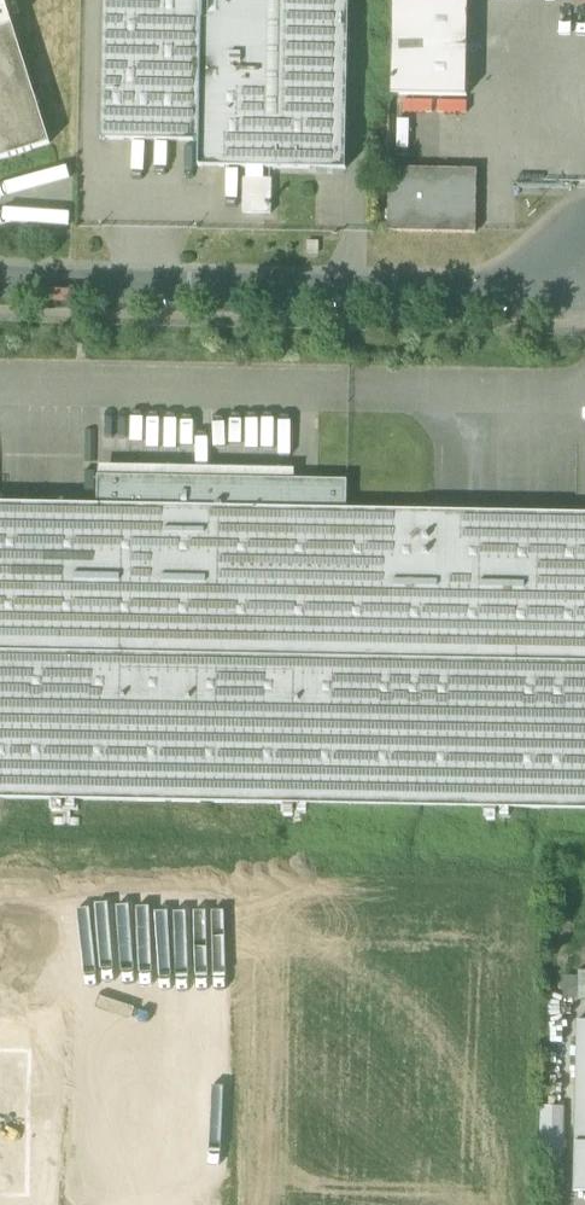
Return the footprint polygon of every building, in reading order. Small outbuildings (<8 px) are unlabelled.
[(8,14),(4,0),(0,0),(0,17),(8,14)] [(199,144),(202,0),(105,0),(102,142),(199,144)] [(345,171),(348,0),(202,0),(199,168),(345,171)] [(467,98),(469,0),(392,0),(390,97),(467,98)] [(0,17),(0,30),(12,26),(8,14),(0,17)] [(12,26),(0,30),(0,161),(50,146),(12,26)] [(388,233),(476,234),(477,171),(389,169),(388,233)] [(99,477),(294,480),(294,469),(99,466),(99,477)] [(346,510),(347,481),(294,480),(99,477),(97,477),(97,506),(346,510)] [(448,512),(430,512),(346,510),(97,506),(0,504),(0,799),(584,810),(584,514),(448,512)] [(577,1022),(575,1144),(574,1192),(584,1193),(584,1022),(577,1022)] [(29,1197),(32,1051),(0,1050),(0,1196),(29,1197)]
